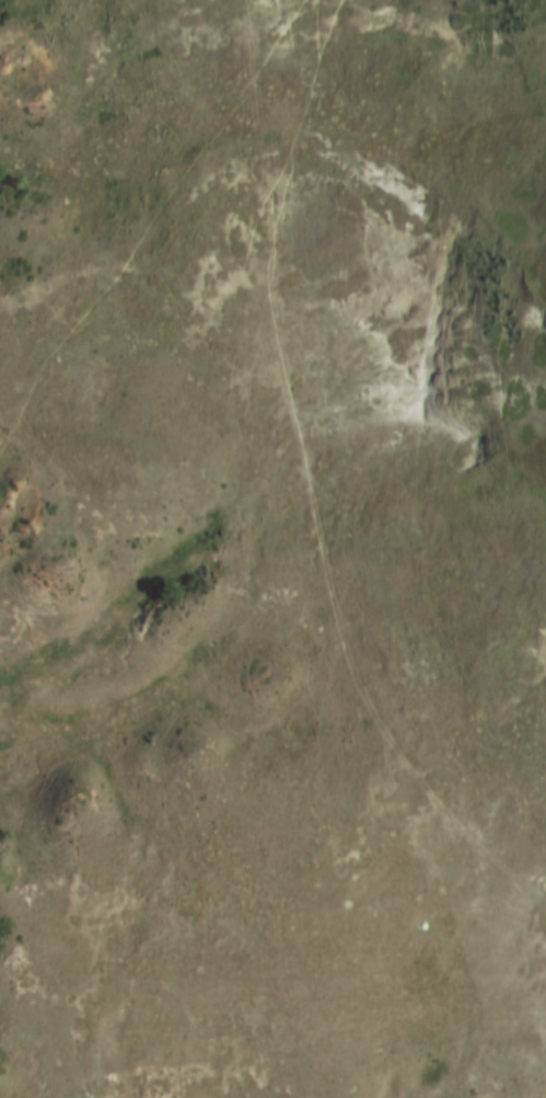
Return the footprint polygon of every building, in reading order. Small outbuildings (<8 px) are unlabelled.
[(244,794),(256,799),(260,789),(249,783),(244,794)]
